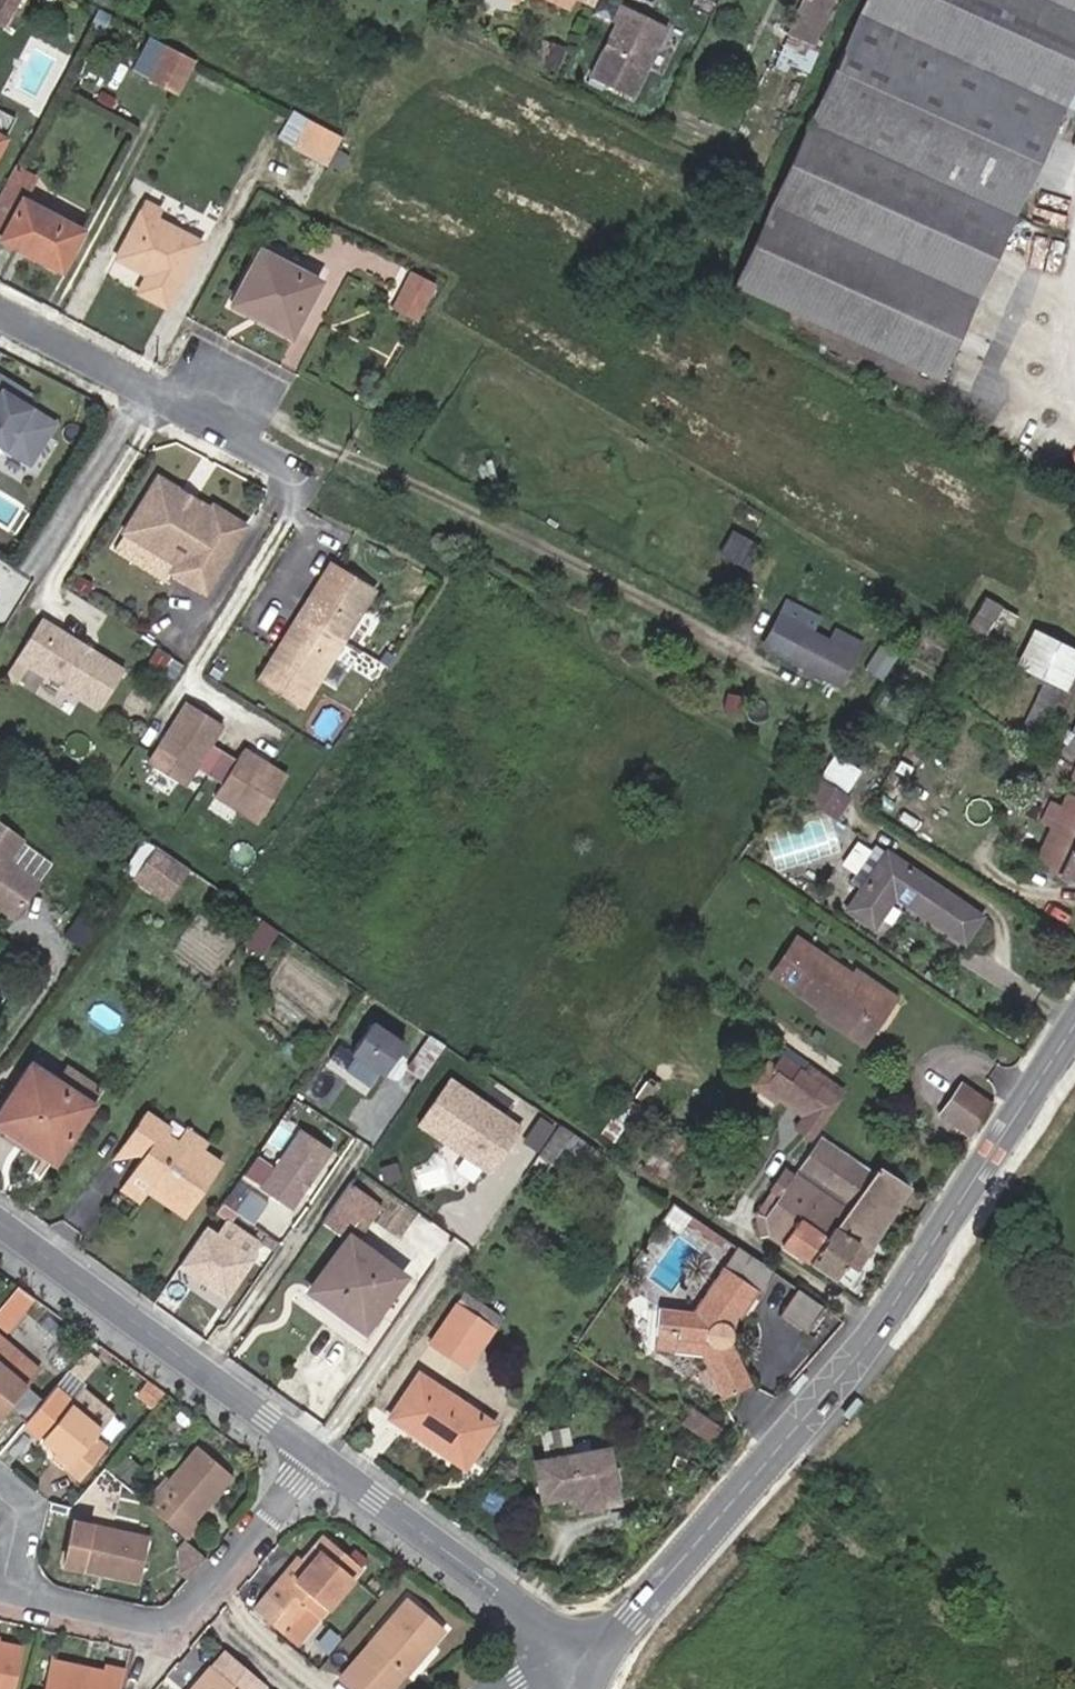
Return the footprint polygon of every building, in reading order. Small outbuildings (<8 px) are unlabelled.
[(0,27),(16,0),(0,0),(0,27)] [(568,9),(572,0),(550,0),(568,9)] [(620,2),(647,15),(654,0),(622,0),(620,2)] [(1061,105),(1074,75),(1074,0),(864,0),(734,284),(935,378),(1061,105)] [(809,45),(830,1),(827,0),(802,0),(786,34),(809,45)] [(635,17),(620,10),(602,52),(617,60),(635,17)] [(546,41),(536,65),(553,73),(564,50),(546,41)] [(174,93),(191,59),(163,44),(146,78),(174,93)] [(1061,105),(1074,111),(1074,75),(1061,105)] [(296,137),(306,121),(288,112),(278,128),(296,137)] [(0,113),(0,141),(11,119),(0,113)] [(296,137),(292,147),(326,165),(339,139),(306,121),(296,137)] [(0,239),(59,270),(79,230),(21,199),(0,239)] [(146,274),(155,278),(146,296),(166,307),(198,242),(152,219),(157,210),(145,203),(116,259),(146,274)] [(228,304),(258,320),(289,337),(318,281),(256,248),(228,304)] [(432,285),(410,272),(388,308),(410,321),(432,285)] [(155,278),(146,274),(136,292),(146,296),(155,278)] [(54,421),(20,400),(5,391),(12,382),(0,375),(0,441),(30,460),(54,421)] [(26,391),(12,382),(5,391),(20,400),(26,391)] [(152,486),(204,518),(208,511),(157,478),(152,486)] [(200,592),(241,526),(211,507),(208,511),(204,518),(152,486),(123,533),(175,564),(170,573),(200,592)] [(732,553),(716,542),(700,565),(716,576),(732,553)] [(298,708),(373,587),(331,562),(256,682),(298,708)] [(1015,617),(984,599),(968,626),(1000,644),(1015,617)] [(769,606),(740,656),(764,670),(813,699),(849,639),(825,625),(818,636),(769,606)] [(124,669),(40,617),(17,654),(100,706),(124,669)] [(1060,688),(1074,659),(1074,654),(1034,632),(1017,665),(1045,679),(1060,688)] [(159,672),(165,662),(151,652),(144,664),(159,672)] [(167,678),(175,665),(167,659),(165,662),(159,672),(167,678)] [(1033,742),(1060,688),(1045,679),(1017,734),(1033,742)] [(219,725),(184,703),(146,764),(180,785),(183,781),(191,786),(197,777),(188,772),(192,767),(208,777),(210,772),(224,780),(217,791),(260,817),(284,778),(240,751),(234,760),(207,743),(219,725)] [(1074,748),(1074,722),(1070,734),(1063,729),(1057,738),(1064,742),(1058,752),(1067,759),(1074,748)] [(1074,796),(1074,765),(1064,791),(1074,796)] [(847,794),(819,776),(816,774),(801,799),(832,818),(847,794)] [(1064,791),(1058,804),(1047,800),(1038,822),(1049,826),(1032,866),(1074,884),(1074,796),(1064,791)] [(0,842),(0,863),(8,846),(0,842)] [(893,895),(961,942),(980,915),(872,844),(848,881),(857,888),(844,909),(872,927),(893,895)] [(174,859),(154,846),(134,878),(152,890),(174,859)] [(174,859),(152,890),(166,899),(187,869),(174,859)] [(11,924),(30,886),(0,870),(0,918),(11,924)] [(772,975),(832,1017),(852,1031),(877,994),(850,976),(795,939),(772,975)] [(828,1022),(861,1045),(894,997),(853,970),(850,976),(877,994),(852,1031),(832,1017),(828,1022)] [(336,1057),(376,1082),(402,1041),(362,1016),(336,1057)] [(417,1082),(442,1046),(427,1036),(401,1072),(417,1082)] [(541,1149),(558,1124),(442,1046),(417,1082),(426,1088),(433,1079),(541,1149)] [(792,1126),(809,1137),(837,1097),(779,1057),(775,1063),(769,1059),(751,1084),(777,1102),(781,1097),(803,1111),(792,1126)] [(30,1061),(0,1107),(0,1126),(53,1162),(92,1103),(30,1061)] [(65,1064),(56,1078),(92,1103),(101,1089),(65,1064)] [(939,1115),(969,1135),(990,1103),(959,1083),(939,1115)] [(143,1152),(144,1152),(201,1191),(220,1164),(200,1150),(194,1158),(174,1144),(159,1134),(164,1126),(143,1112),(125,1139),(143,1152)] [(541,1149),(533,1160),(545,1169),(562,1146),(586,1163),(596,1151),(558,1124),(541,1149)] [(0,1126),(0,1135),(49,1168),(53,1162),(0,1126)] [(185,1129),(174,1144),(194,1158),(200,1150),(205,1143),(185,1129)] [(143,1152),(125,1139),(112,1158),(144,1152),(143,1152)] [(770,1238),(806,1264),(869,1176),(818,1140),(805,1160),(793,1151),(779,1170),(782,1172),(791,1179),(766,1216),(769,1232),(770,1238)] [(340,1161),(347,1151),(333,1142),(326,1151),(340,1161)] [(201,1191),(144,1152),(130,1171),(167,1196),(163,1203),(184,1217),(201,1191)] [(312,1155),(285,1194),(290,1198),(318,1159),(312,1155)] [(318,1159),(290,1198),(322,1220),(348,1182),(349,1181),(318,1159)] [(905,1187),(876,1167),(872,1174),(869,1176),(806,1264),(844,1291),(857,1273),(848,1266),(905,1187)] [(144,1189),(163,1203),(167,1196),(130,1171),(119,1188),(136,1200),(144,1189)] [(756,1234),(769,1232),(766,1216),(791,1179),(782,1172),(752,1216),(756,1234)] [(240,1176),(223,1204),(253,1222),(270,1194),(240,1176)] [(348,1182),(322,1220),(347,1236),(352,1239),(377,1204),(348,1182)] [(215,1235),(223,1241),(244,1255),(255,1240),(225,1220),(215,1235)] [(203,1227),(178,1264),(224,1296),(250,1259),(244,1255),(223,1241),(215,1235),(203,1227)] [(352,1239),(347,1236),(302,1298),(364,1342),(383,1316),(376,1310),(402,1275),(352,1239)] [(693,1308),(660,1306),(657,1349),(673,1350),(673,1355),(699,1356),(719,1396),(748,1381),(727,1341),(731,1334),(729,1327),(756,1288),(761,1291),(773,1273),(766,1268),(737,1248),(724,1266),(722,1265),(693,1308)] [(0,1299),(0,1326),(14,1332),(31,1292),(7,1282),(0,1299)] [(819,1305),(791,1285),(774,1311),(802,1330),(819,1305)] [(501,1313),(465,1288),(430,1341),(450,1355),(475,1318),(491,1328),(501,1313)] [(475,1318),(450,1355),(466,1365),(491,1328),(475,1318)] [(36,1372),(6,1347),(0,1355),(0,1368),(23,1387),(36,1372)] [(23,1387),(0,1368),(0,1416),(23,1387)] [(438,1442),(465,1459),(490,1423),(419,1374),(391,1415),(435,1446),(438,1442)] [(153,1383),(142,1395),(145,1398),(156,1385),(153,1383)] [(156,1385),(145,1398),(158,1409),(170,1395),(156,1385)] [(79,1390),(39,1437),(56,1451),(70,1464),(67,1468),(78,1477),(98,1454),(87,1444),(90,1440),(110,1416),(79,1390)] [(697,1416),(688,1430),(706,1442),(715,1428),(697,1416)] [(90,1440),(87,1444),(98,1454),(102,1449),(90,1440)] [(462,1464),(465,1459),(438,1442),(435,1446),(462,1464)] [(145,1508),(182,1540),(196,1523),(192,1520),(231,1474),(196,1446),(157,1491),(159,1493),(145,1508)] [(605,1450),(534,1462),(541,1499),(575,1493),(577,1509),(616,1502),(605,1450)] [(51,1455),(67,1468),(70,1464),(56,1451),(51,1455)] [(154,1488),(141,1504),(145,1508),(159,1493),(157,1491),(154,1488)] [(203,1558),(160,1522),(151,1532),(171,1550),(175,1545),(198,1564),(203,1558)] [(152,1541),(89,1527),(79,1573),(141,1586),(152,1541)] [(273,1581),(252,1607),(282,1632),(293,1618),(302,1607),(316,1618),(358,1565),(321,1535),(300,1560),(279,1586),(273,1581)] [(279,1586),(300,1560),(294,1556),(273,1581),(279,1586)] [(356,1653),(373,1668),(355,1688),(385,1688),(400,1671),(405,1671),(443,1628),(406,1595),(356,1653)] [(295,1643),(316,1618),(302,1607),(293,1618),(282,1632),(295,1643)] [(21,1647),(0,1642),(0,1688),(13,1688),(21,1647)] [(356,1653),(336,1675),(353,1688),(355,1688),(373,1668),(356,1653)] [(124,1669),(106,1665),(105,1670),(49,1658),(43,1688),(118,1688),(124,1669)] [(195,1688),(238,1688),(207,1663),(196,1677),(201,1682),(195,1688)] [(201,1682),(196,1677),(186,1688),(195,1688),(201,1682)]
